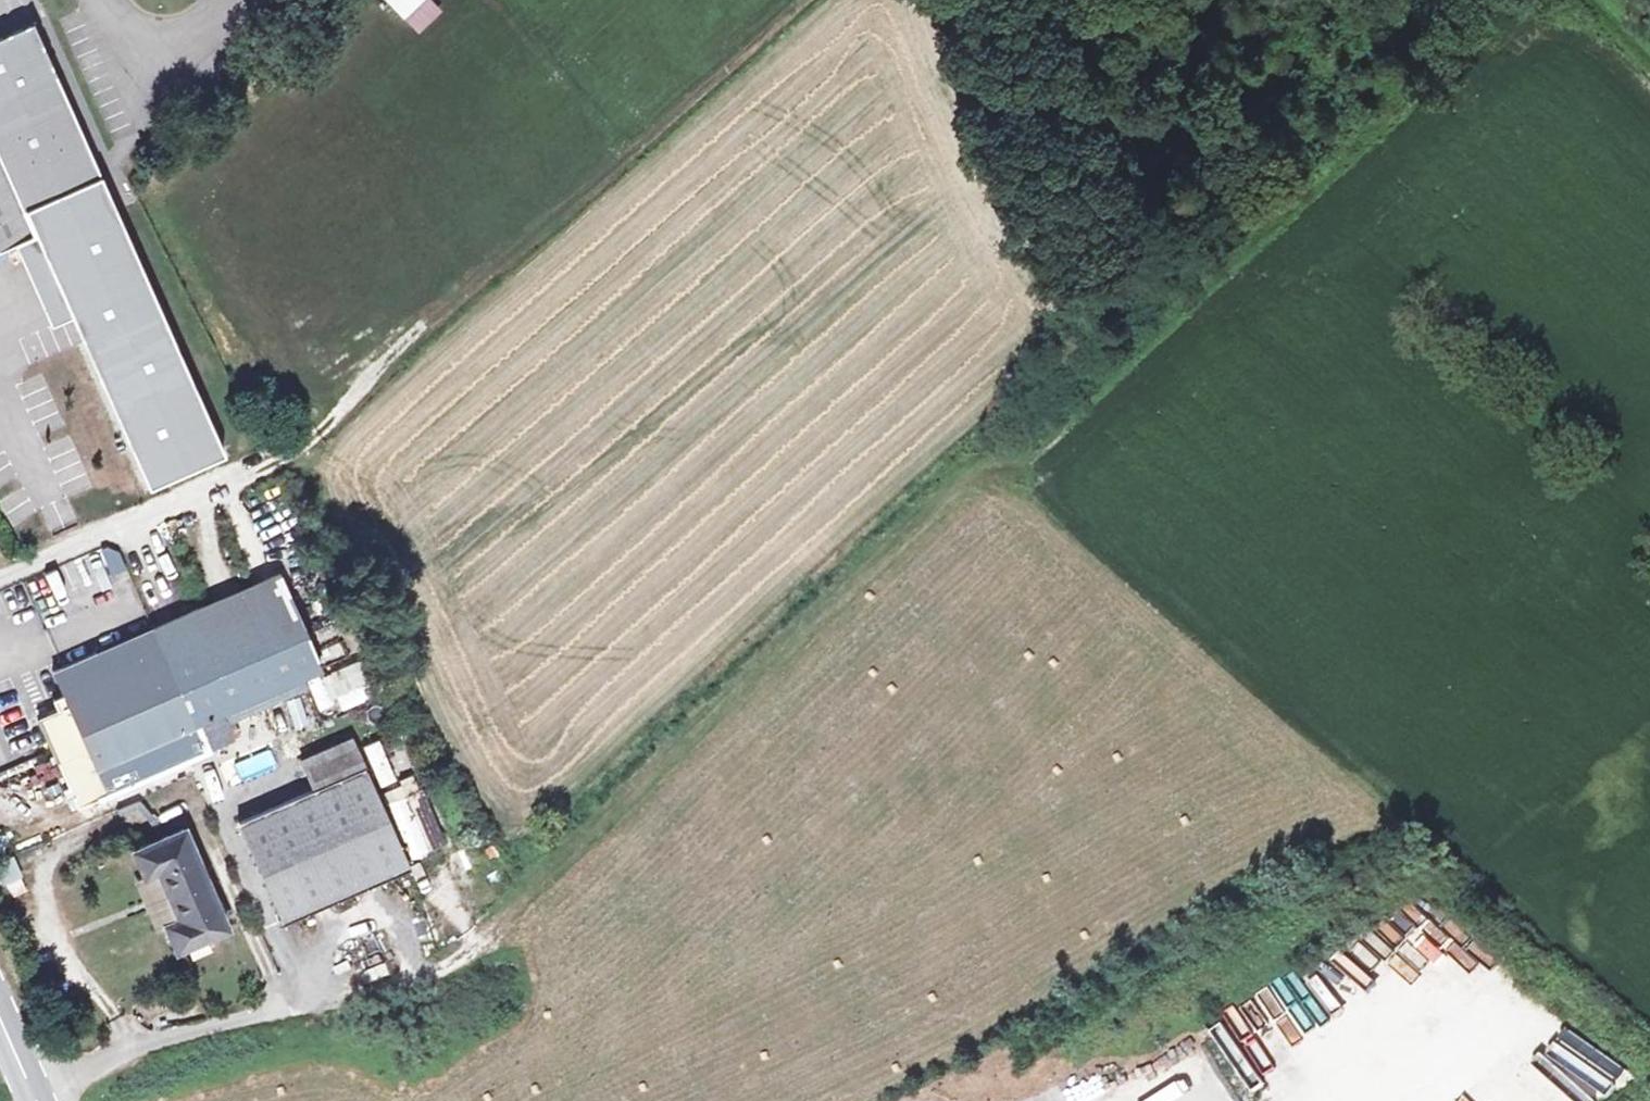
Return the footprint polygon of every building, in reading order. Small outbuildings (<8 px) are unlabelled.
[(418,33),(444,9),(435,0),(387,0),(418,33)] [(25,237),(24,235),(37,230),(26,206),(90,178),(45,74),(22,22),(0,32),(0,247),(25,237)] [(228,435),(209,409),(179,429),(198,457),(228,435)] [(107,573),(124,568),(118,547),(102,551),(107,573)] [(279,570),(203,600),(217,627),(291,596),(279,570)] [(52,734),(81,798),(231,733),(222,709),(325,665),(294,599),(291,596),(217,627),(203,600),(58,659),(68,687),(54,693),(60,705),(40,714),(52,734)] [(296,695),(285,701),(298,724),(308,718),(296,695)] [(308,758),(320,788),(372,766),(359,736),(308,758)] [(241,775),(269,762),(264,751),(236,764),(241,775)] [(244,820),(288,922),(417,867),(404,838),(372,766),(320,788),(244,820)] [(234,922),(190,822),(137,844),(150,874),(164,868),(181,910),(168,917),(180,945),(234,922)] [(423,830),(404,838),(417,867),(437,857),(423,830)] [(150,874),(168,917),(181,910),(164,868),(150,874)]
